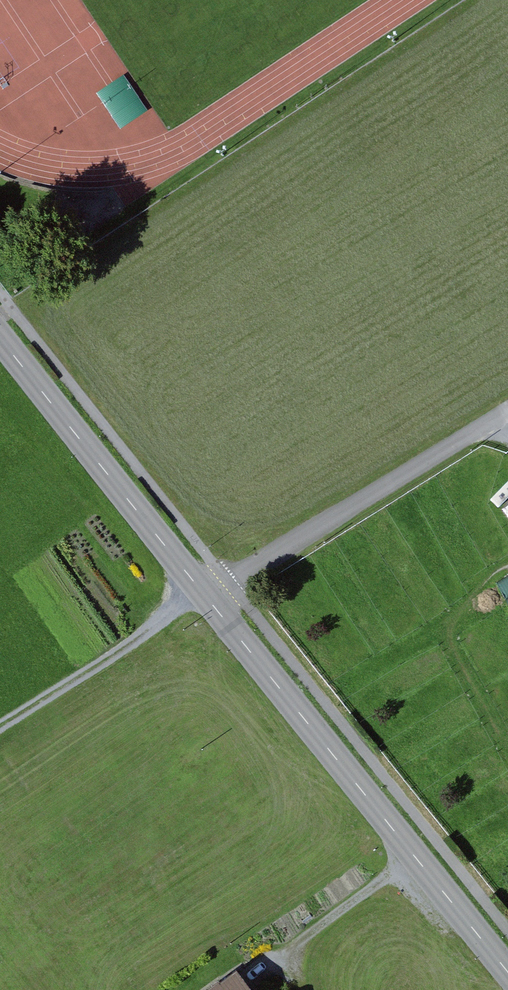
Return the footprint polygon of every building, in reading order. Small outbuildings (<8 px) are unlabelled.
[(243,972),(219,989),(256,989),(243,972)]
